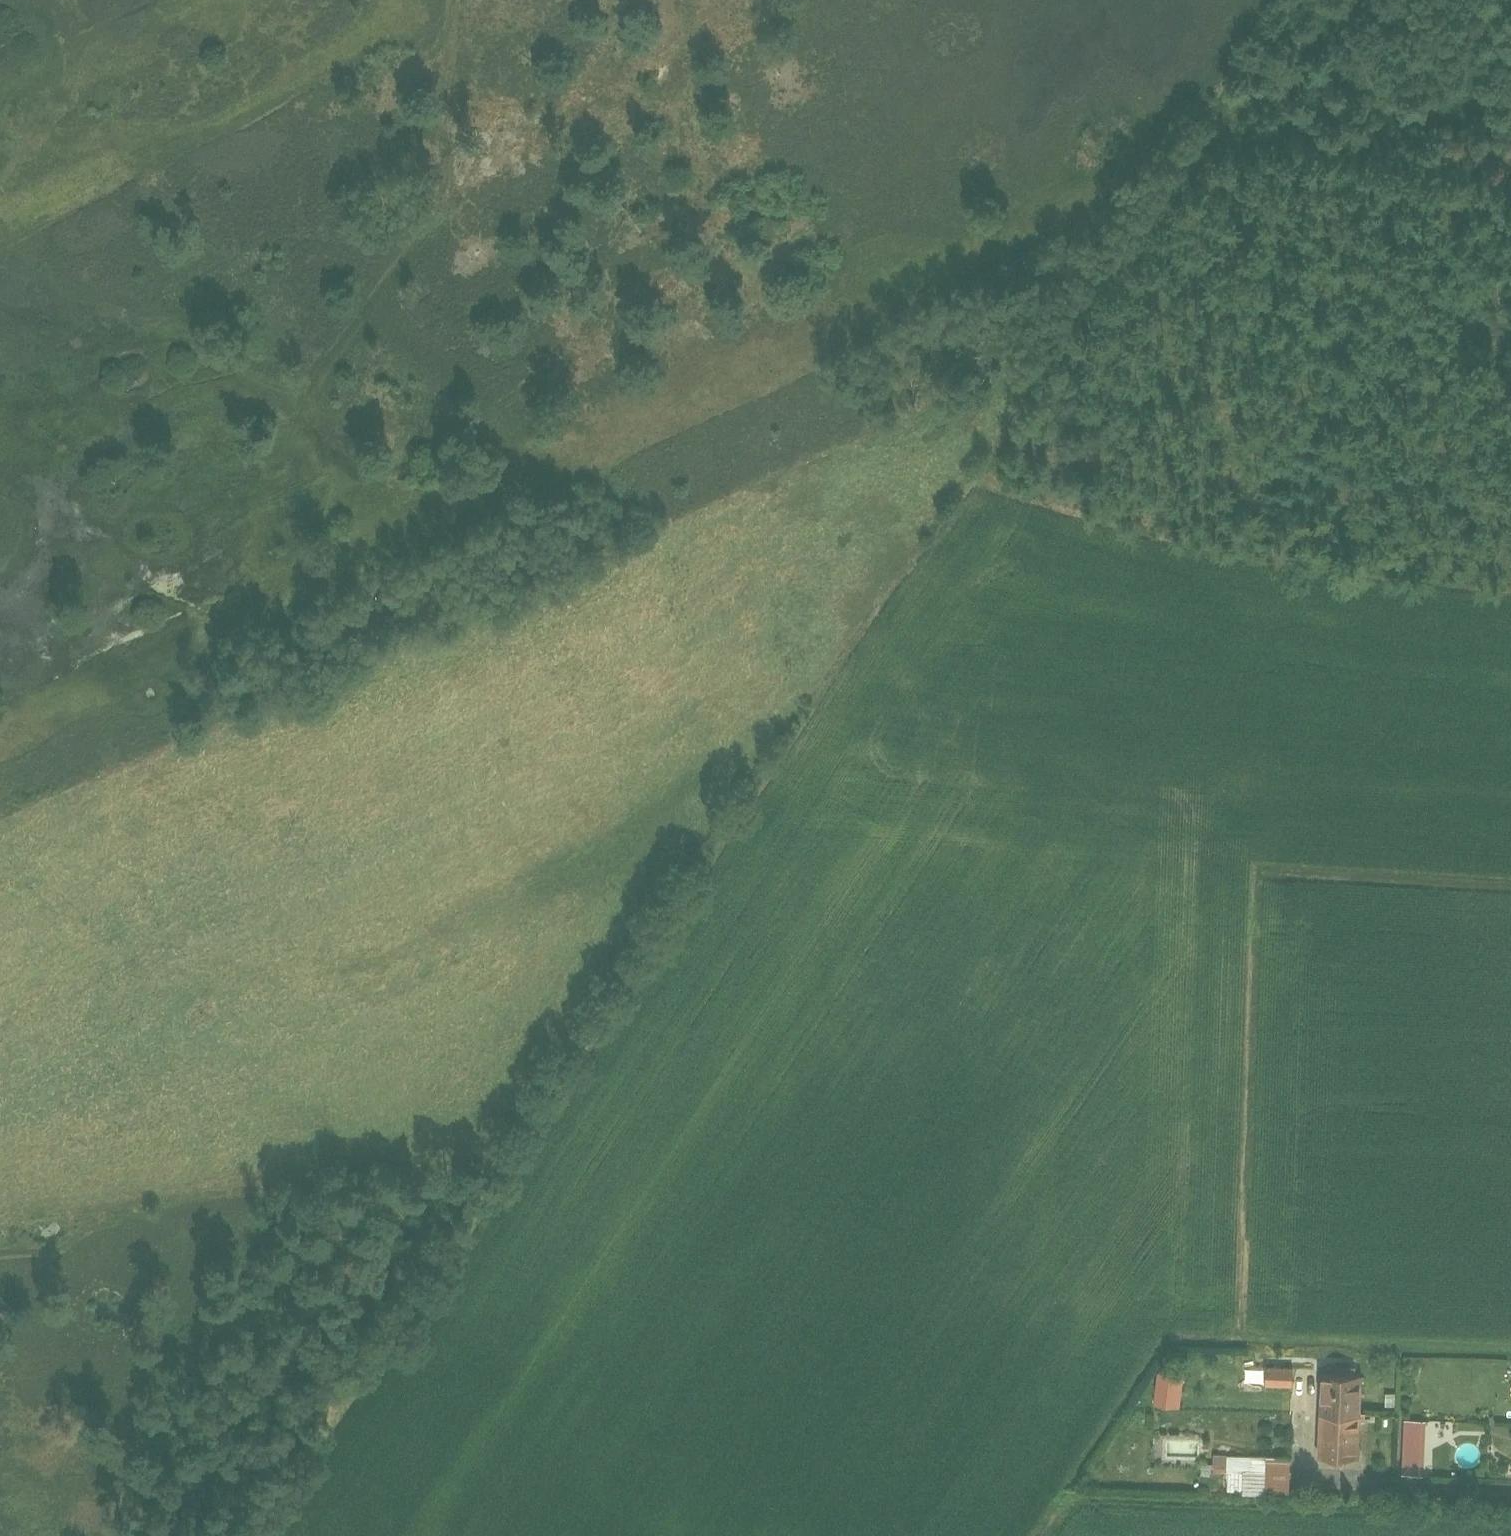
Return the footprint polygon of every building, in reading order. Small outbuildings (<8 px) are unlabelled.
[(1297,1353),(1255,1351),(1254,1395),(1295,1397),(1297,1353)] [(1321,1370),(1321,1410),(1365,1410),(1365,1369),(1321,1370)] [(1187,1374),(1160,1371),(1157,1403),(1183,1405),(1187,1374)] [(1424,1407),(1409,1407),(1409,1461),(1423,1461),(1424,1407)] [(1321,1410),(1320,1454),(1365,1456),(1364,1418),(1371,1418),(1371,1410),(1365,1410),(1321,1410)] [(1281,1484),(1282,1445),(1218,1444),(1217,1482),(1281,1484)]
